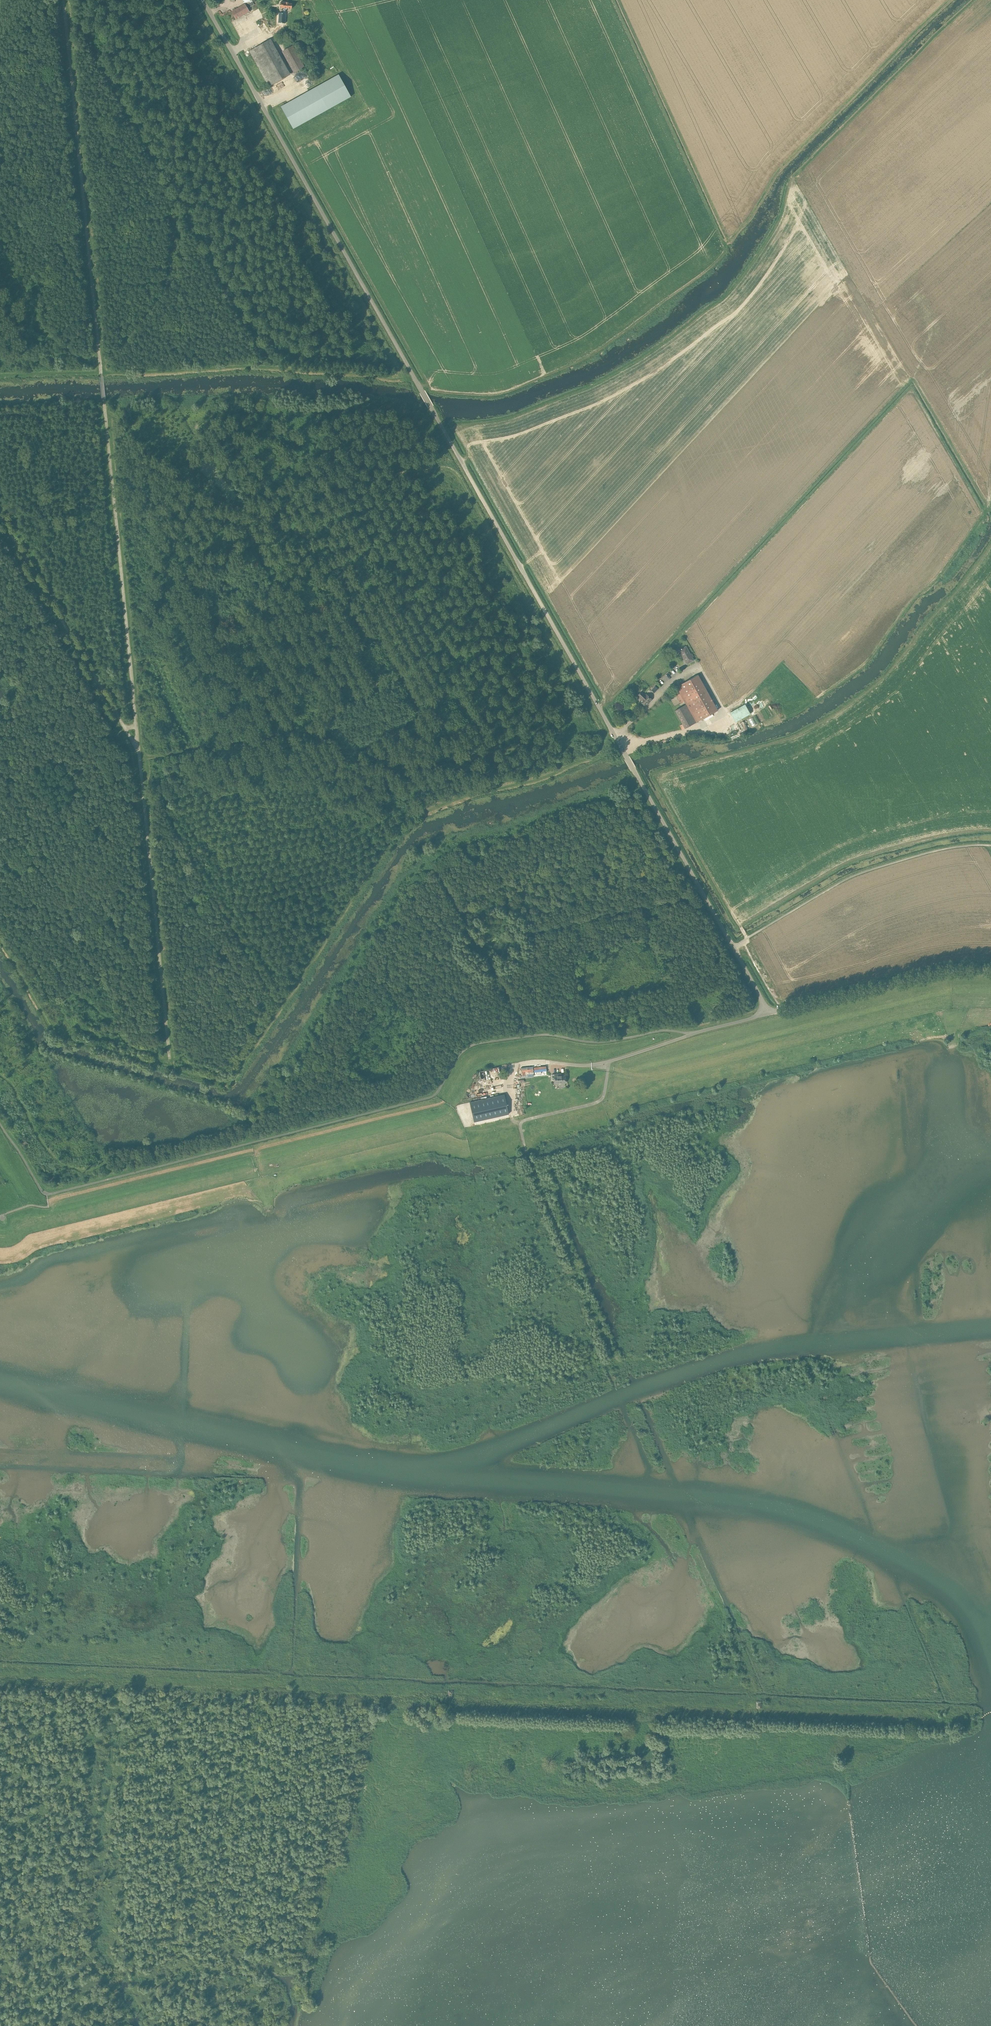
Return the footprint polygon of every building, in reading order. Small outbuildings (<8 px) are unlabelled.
[(245,3),(231,11),(236,19),(250,12),(245,3)] [(271,39),(250,51),(269,86),(291,74),(271,39)] [(294,73),(304,67),(293,46),(282,52),(294,73)] [(350,96),(339,75),(338,75),(281,107),(293,129),(351,97),(350,96)] [(686,664),(693,660),(692,657),(693,656),(691,653),(690,654),(686,646),(679,650),(686,664)] [(697,722),(717,710),(698,674),(676,687),(678,691),(675,693),(680,703),(684,701),(685,704),(687,704),(697,722)] [(645,695),(641,691),(637,696),(641,700),(640,701),(645,706),(652,699),(646,694),(645,695)] [(675,710),(682,724),(680,725),(682,729),(685,728),(697,722),(687,704),(685,704),(675,710)] [(552,1081),(554,1081),(554,1084),(565,1084),(565,1077),(559,1077),(559,1075),(554,1075),(554,1076),(552,1076),(552,1081)] [(474,1121),(508,1114),(504,1094),(470,1102),(474,1121)] [(19,1141),(23,1147),(30,1142),(26,1136),(19,1141)] [(445,1686),(444,1694),(452,1695),(453,1687),(445,1686)]
